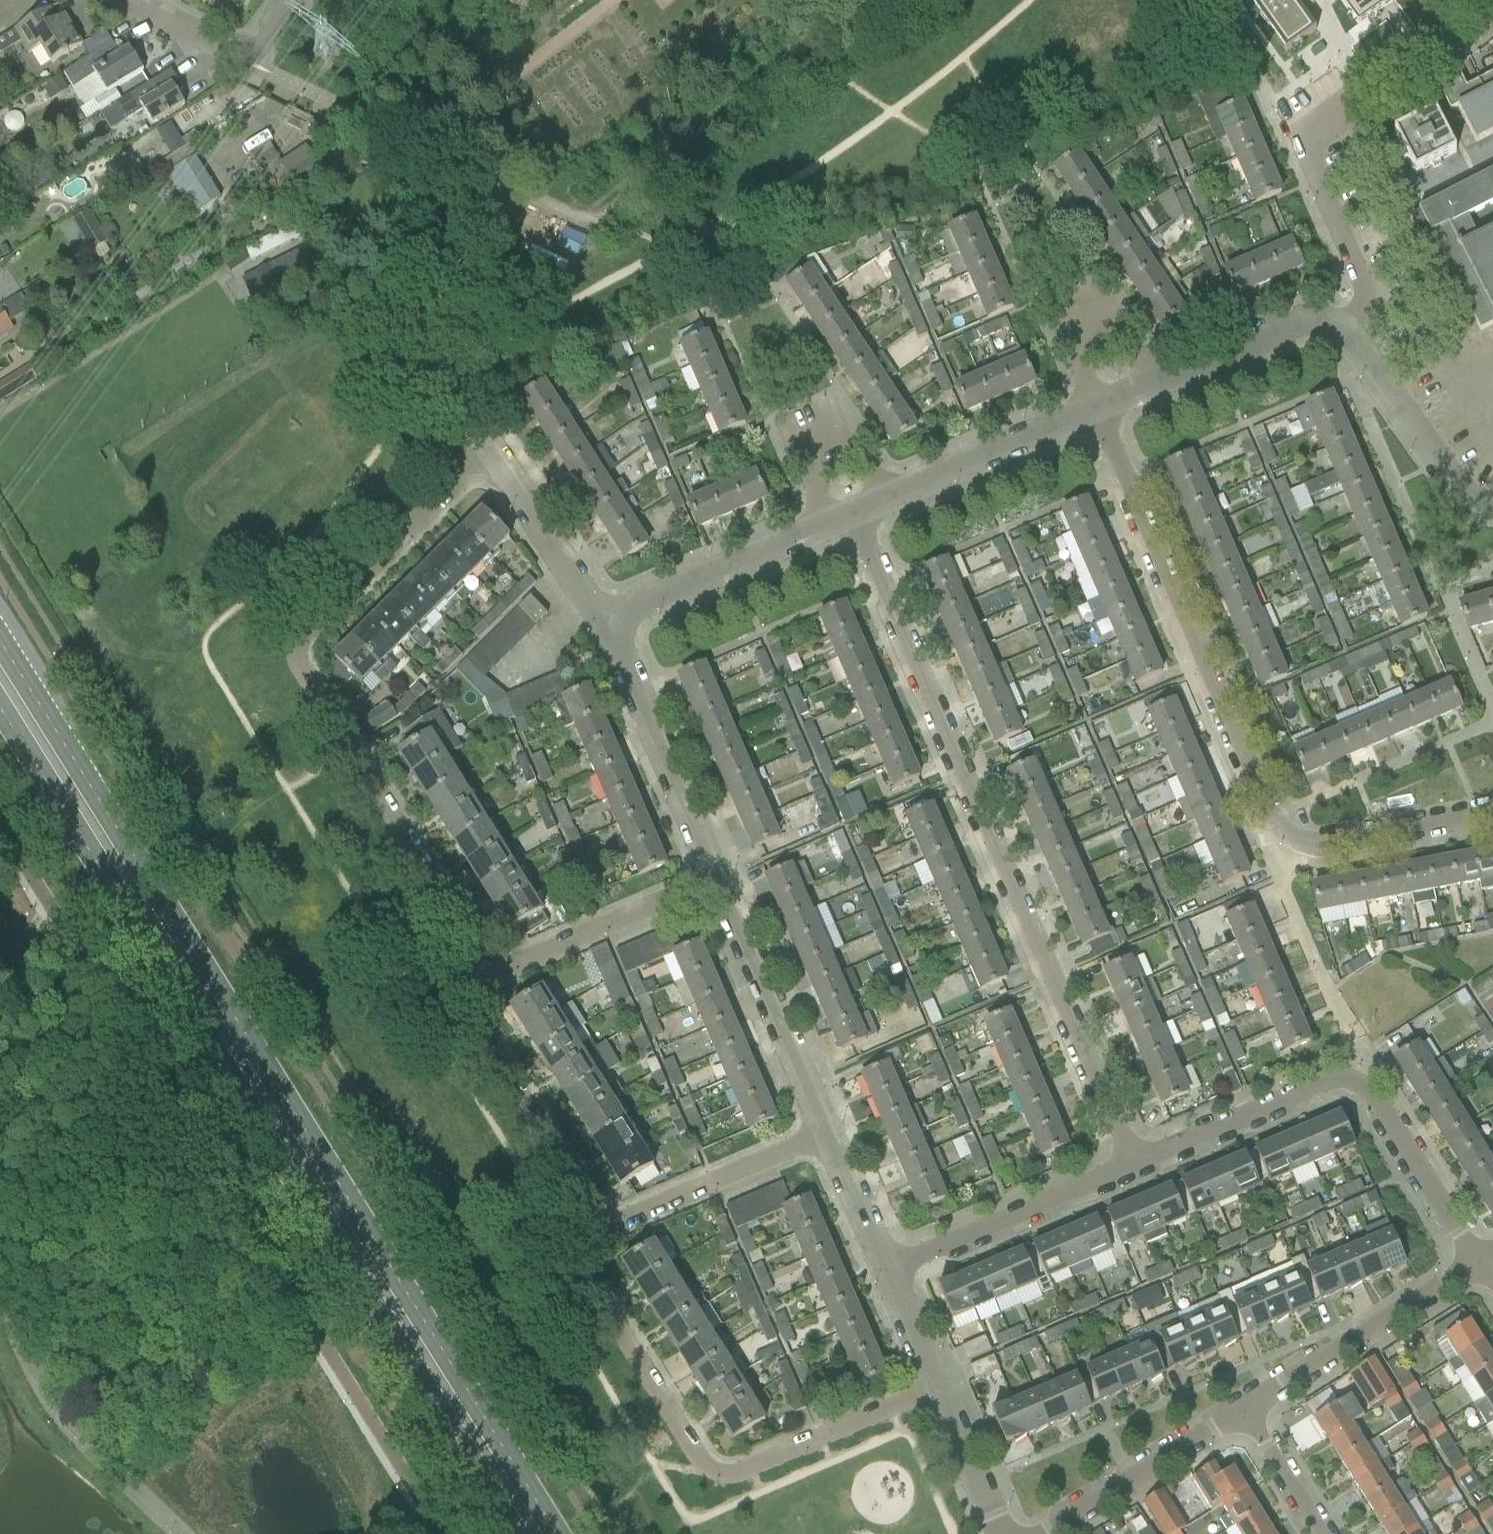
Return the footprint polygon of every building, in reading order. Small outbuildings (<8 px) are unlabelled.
[(226,2),(225,5),(233,9),(235,6),(239,8),(243,0),(221,0),(226,2)] [(1261,14),(1259,15),(1267,26),(1269,25),(1280,40),(1286,49),(1284,51),(1285,52),(1291,49),(1301,41),(1315,31),(1316,31),(1314,29),(1313,30),(1299,11),(1300,10),(1300,9),(1314,0),(1251,0),(1261,14)] [(1357,26),(1358,26),(1358,27),(1372,17),(1394,1),(1395,1),(1396,0),(1339,0),(1357,26)] [(41,46),(52,64),(65,56),(66,57),(69,55),(69,54),(82,45),(65,15),(57,20),(49,8),(15,29),(30,53),(41,46)] [(0,39),(0,54),(1,55),(10,49),(3,37),(0,39)] [(96,75),(108,93),(144,71),(140,64),(143,62),(136,52),(133,53),(129,47),(119,53),(113,43),(64,73),(73,88),(96,75)] [(1466,87),(1456,67),(1433,83),(1448,111),(1456,107),(1474,142),(1492,132),(1492,73),(1466,87)] [(171,70),(115,104),(125,121),(144,110),(153,125),(185,105),(178,93),(183,90),(171,70)] [(96,75),(73,88),(85,107),(108,93),(96,75)] [(61,76),(42,88),(50,100),(68,89),(61,76)] [(1276,197),(1243,100),(1213,111),(1247,207),(1276,197)] [(85,107),(80,110),(87,121),(100,112),(94,102),(85,107)] [(125,121),(115,104),(100,114),(110,131),(125,121)] [(1433,169),(1441,165),(1439,161),(1456,153),(1447,136),(1451,134),(1447,126),(1443,128),(1435,112),(1419,120),(1417,117),(1409,121),(1410,124),(1394,133),(1403,149),(1399,151),(1403,159),(1407,157),(1415,173),(1431,165),(1433,169)] [(171,126),(156,135),(171,159),(186,150),(181,143),(171,126)] [(181,143),(186,150),(199,142),(195,135),(181,143)] [(269,144),(251,156),(263,174),(281,162),(269,144)] [(1054,164),(1150,328),(1184,308),(1145,240),(1139,244),(1112,197),(1119,192),(1105,169),(1094,175),(1079,150),(1054,164)] [(169,178),(182,198),(210,181),(197,160),(169,178)] [(281,162),(263,174),(274,191),(286,182),(283,177),(289,174),(281,162)] [(1418,210),(1480,331),(1492,325),(1492,171),(1418,210)] [(210,181),(182,198),(192,215),(220,198),(210,181)] [(287,183),(260,201),(270,216),(277,211),(284,222),(304,209),(287,183)] [(90,210),(71,222),(82,240),(101,228),(90,210)] [(955,278),(963,301),(974,297),(982,318),(1011,308),(978,213),(944,224),(962,275),(955,278)] [(0,222),(0,230),(7,231),(13,228),(7,218),(0,222)] [(101,228),(82,240),(90,252),(108,241),(101,228)] [(286,231),(246,251),(247,252),(251,260),(252,262),(291,243),(286,231)] [(1287,236),(1217,267),(1231,298),(1301,267),(1287,236)] [(104,244),(94,250),(99,258),(109,253),(104,244)] [(303,249),(256,272),(270,300),(317,277),(303,249)] [(247,252),(225,266),(230,273),(251,260),(247,252)] [(913,429),(855,326),(859,324),(836,284),(846,278),(839,265),(826,273),(815,253),(783,271),(881,446),(913,429)] [(11,329),(0,311),(0,335),(11,329)] [(967,345),(1007,327),(1003,317),(962,335),(967,345)] [(51,329),(46,332),(51,338),(56,335),(51,329)] [(712,435),(741,426),(714,331),(672,343),(687,395),(700,391),(712,435)] [(1022,353),(950,381),(962,412),(1034,384),(1022,353)] [(0,385),(0,403),(38,379),(30,366),(0,385)] [(519,389),(612,562),(644,544),(593,450),(587,453),(544,376),(519,389)] [(1311,417),(1316,428),(1341,418),(1331,395),(1306,406),(1311,417)] [(1294,411),(1299,422),(1311,417),(1306,406),(1294,411)] [(1316,428),(1311,417),(1299,422),(1304,434),(1316,428)] [(1316,428),(1326,450),(1350,440),(1341,418),(1316,428)] [(1251,428),(1256,439),(1265,435),(1261,424),(1251,428)] [(1236,435),(1241,445),(1250,441),(1246,430),(1236,435)] [(1256,439),(1261,452),(1271,448),(1265,435),(1256,439)] [(1326,450),(1335,472),(1360,462),(1350,440),(1326,450)] [(1241,445),(1246,458),(1256,454),(1250,441),(1241,445)] [(1271,448),(1261,452),(1267,465),(1276,461),(1271,448)] [(1166,466),(1176,489),(1201,478),(1205,476),(1212,473),(1202,451),(1166,466)] [(1256,454),(1246,458),(1252,471),(1262,467),(1256,454)] [(1335,472),(1304,486),(1309,498),(1340,484),(1345,495),(1370,484),(1360,462),(1335,472)] [(683,496),(695,527),(764,500),(752,470),(683,496)] [(1176,489),(1185,511),(1210,500),(1201,478),(1176,489)] [(1275,483),(1280,496),(1290,492),(1284,479),(1275,483)] [(1345,495),(1354,517),(1379,506),(1370,484),(1345,495)] [(1260,489),(1265,502),(1275,498),(1269,485),(1260,489)] [(1309,498),(1304,486),(1290,492),(1296,505),(1298,511),(1312,505),(1309,498)] [(1290,492),(1280,496),(1286,509),(1296,505),(1290,492)] [(651,537),(661,530),(659,526),(684,509),(674,493),(638,517),(651,537)] [(1275,498),(1265,502),(1271,515),(1280,511),(1275,498)] [(1062,511),(1072,533),(1097,522),(1088,500),(1062,511)] [(1185,511),(1195,533),(1220,522),(1210,500),(1185,511)] [(1296,505),(1286,509),(1289,516),(1298,511),(1296,505)] [(1354,517),(1364,539),(1389,528),(1379,506),(1354,517)] [(1271,515),(1274,521),(1283,517),(1280,511),(1271,515)] [(482,512),(463,531),(494,562),(502,554),(498,550),(509,539),(482,512)] [(1288,529),(1283,517),(1274,521),(1279,533),(1288,529)] [(1072,533),(1061,538),(1070,559),(1081,555),(1106,544),(1097,522),(1072,533)] [(1195,533),(1204,555),(1229,544),(1220,522),(1195,533)] [(1294,527),(1299,540),(1309,536),(1303,523),(1294,527)] [(1364,539),(1373,561),(1398,550),(1389,528),(1364,539)] [(1279,533),(1284,546),(1294,542),(1288,529),(1279,533)] [(463,531),(444,549),(472,576),(483,566),(486,569),(494,562),(463,531)] [(1309,536),(1299,540),(1305,553),(1315,549),(1309,536)] [(1002,537),(992,541),(996,550),(1006,545),(1002,537)] [(1011,544),(1017,557),(1026,553),(1021,540),(1011,544)] [(1294,542),(1284,546),(1290,559),(1299,555),(1294,542)] [(1081,555),(1090,576),(1115,565),(1106,544),(1081,555)] [(1204,555),(1214,577),(1239,566),(1229,544),(1204,555)] [(996,550),(1002,563),(1012,559),(1006,546),(996,550)] [(444,549),(427,567),(457,598),(463,604),(471,596),(461,586),(472,576),(444,549)] [(1305,553),(1309,562),(1318,558),(1315,549),(1305,553)] [(1373,561),(1383,583),(1408,572),(1398,550),(1373,561)] [(1026,553),(1017,557),(1022,570),(1032,566),(1026,553)] [(1081,555),(1070,559),(1079,581),(1090,576),(1081,555)] [(1290,559),(1294,568),(1303,564),(1299,555),(1290,559)] [(1322,567),(1318,558),(1309,562),(1313,571),(1322,567)] [(1012,559),(1002,563),(1008,576),(1017,572),(1012,559)] [(922,572),(932,594),(956,583),(947,561),(922,572)] [(1307,573),(1303,564),(1294,568),(1297,577),(1307,573)] [(1090,576),(1099,597),(1125,587),(1115,565),(1090,576)] [(1032,566),(1022,570),(1026,577),(1035,573),(1032,566)] [(1214,577),(1223,599),(1248,588),(1239,566),(1214,577)] [(427,567),(408,585),(435,613),(446,602),(449,605),(457,598),(427,567)] [(1313,571),(1319,585),(1328,580),(1322,567),(1313,571)] [(1017,572),(1008,576),(1011,584),(1020,580),(1017,572)] [(1383,583),(1392,605),(1417,594),(1408,572),(1383,583)] [(1297,577),(1303,590),(1313,586),(1307,573),(1297,577)] [(529,576),(518,586),(526,594),(536,584),(529,576)] [(1090,576),(1079,581),(1077,582),(1086,603),(1099,597),(1090,576)] [(1328,580),(1319,585),(1324,597),(1334,593),(1328,580)] [(956,583),(932,594),(941,615),(966,604),(956,583)] [(1030,587),(1035,600),(1045,596),(1039,583),(1030,587)] [(1392,605),(1383,583),(1371,588),(1380,610),(1392,605)] [(408,585),(390,603),(420,634),(428,626),(425,623),(435,613),(408,585)] [(526,594),(518,586),(508,596),(515,604),(526,594)] [(1313,586),(1303,590),(1309,604),(1318,599),(1313,586)] [(1099,597),(1109,619),(1134,608),(1125,587),(1099,597)] [(1223,599),(1233,621),(1257,610),(1248,588),(1223,599)] [(1015,593),(1020,606),(1030,602),(1024,589),(1015,593)] [(1324,597),(1328,606),(1337,602),(1334,593),(1324,597)] [(1417,594),(1392,605),(1402,628),(1427,617),(1417,594)] [(1045,596),(1035,600),(1041,613),(1050,609),(1045,596)] [(1099,597),(1086,603),(1095,625),(1109,619),(1099,597)] [(1459,605),(1467,631),(1468,633),(1492,626),(1492,620),(1486,597),(1459,605)] [(519,609),(536,626),(547,615),(530,598),(519,609)] [(1321,607),(1318,599),(1309,604),(1312,611),(1321,607)] [(1030,602),(1020,606),(1026,620),(1036,615),(1030,602)] [(1341,611),(1337,602),(1328,606),(1332,616),(1341,611)] [(390,603),(371,622),(398,649),(409,638),(422,651),(430,644),(420,634),(390,603)] [(941,615),(950,636),(975,626),(966,604),(941,615)] [(500,605),(482,623),(489,630),(507,613),(500,605)] [(821,616),(830,637),(855,627),(845,605),(821,616)] [(1268,606),(1257,610),(1267,632),(1277,628),(1268,606)] [(1109,619),(1118,640),(1143,630),(1134,608),(1109,619)] [(536,626),(519,609),(510,617),(527,635),(536,626)] [(1233,621),(1242,643),(1267,632),(1257,610),(1233,621)] [(1332,616),(1338,629),(1347,625),(1341,611),(1332,616)] [(1036,615),(1026,620),(1029,627),(1039,623),(1036,615)] [(527,635),(510,617),(502,626),(519,643),(527,635)] [(1316,622),(1322,635),(1331,630),(1326,617),(1316,622)] [(371,622),(353,640),(384,671),(389,676),(397,668),(392,663),(388,659),(398,649),(371,622)] [(489,630),(482,623),(471,634),(479,641),(489,630)] [(1347,625),(1338,629),(1343,642),(1353,637),(1347,625)] [(519,643),(502,626),(493,634),(510,651),(519,643)] [(950,636),(959,658),(984,647),(975,626),(950,636)] [(1048,630),(1054,643),(1063,638),(1058,626),(1048,630)] [(830,637),(818,643),(827,664),(839,659),(864,648),(855,627),(830,637)] [(1415,629),(1402,634),(1406,644),(1419,638),(1415,629)] [(1118,640),(1127,662),(1152,651),(1143,630),(1118,640)] [(1331,630),(1322,635),(1328,648),(1337,644),(1331,630)] [(1033,636),(1039,649),(1048,645),(1043,632),(1033,636)] [(1242,643),(1252,665),(1276,654),(1267,632),(1242,643)] [(510,651),(493,634),(485,642),(502,660),(510,651)] [(1406,644),(1402,634),(1389,640),(1393,649),(1406,644)] [(1063,638),(1054,643),(1059,656),(1069,652),(1063,638)] [(384,671),(353,640),(335,658),(339,662),(335,666),(334,687),(338,695),(355,679),(363,687),(364,686),(362,685),(373,674),(381,683),(389,676),(384,671)] [(502,660),(485,642),(476,651),(493,668),(502,660)] [(769,648),(775,661),(785,657),(779,644),(769,648)] [(1048,645),(1039,649),(1044,662),(1054,658),(1048,645)] [(959,658),(969,679),(993,668),(984,647),(959,658)] [(839,659),(848,680),(873,670),(864,648),(839,659)] [(1371,648),(1358,653),(1362,663),(1375,657),(1371,648)] [(455,649),(445,659),(452,666),(462,656),(455,649)] [(754,654),(760,668),(769,663),(764,650),(754,654)] [(493,668),(476,651),(468,659),(485,676),(493,668)] [(1152,651),(1127,662),(1137,684),(1162,673),(1152,651)] [(1345,659),(1336,663),(1343,679),(1354,674),(1351,668),(1362,663),(1358,653),(1347,658),(1345,659)] [(1276,654),(1252,665),(1261,688),(1286,677),(1276,654)] [(785,657),(775,661),(781,674),(790,670),(785,657)] [(452,666),(445,659),(435,669),(442,676),(452,666)] [(769,663),(760,668),(766,681),(775,676),(769,663)] [(680,676),(690,698),(715,687),(705,665),(680,676)] [(1327,667),(1314,672),(1318,682),(1331,676),(1327,667)] [(969,679),(978,700),(1002,690),(993,668),(969,679)] [(1066,672),(1072,685),(1082,681),(1076,668),(1066,672)] [(848,680),(858,702),(883,691),(873,670),(848,680)] [(551,677),(561,700),(573,695),(562,672),(551,677)] [(1318,682),(1314,672),(1300,678),(1305,688),(1318,682)] [(1051,679),(1057,692),(1067,688),(1061,674),(1051,679)] [(550,705),(556,702),(561,700),(551,677),(540,682),(550,705)] [(1082,681),(1072,685),(1078,699),(1087,695),(1082,681)] [(548,705),(550,705),(540,682),(528,687),(538,710),(548,705)] [(1450,684),(1428,694),(1439,718),(1461,709),(1450,684)] [(419,685),(408,695),(415,703),(426,693),(419,685)] [(1269,691),(1274,700),(1287,694),(1283,685),(1269,691)] [(527,715),(538,710),(528,687),(517,692),(527,715)] [(690,698),(699,719),(724,709),(715,687),(690,698)] [(788,691),(793,704),(803,700),(797,687),(788,691)] [(550,705),(548,705),(560,731),(567,728),(576,724),(601,714),(589,688),(573,695),(561,700),(556,702),(550,705)] [(1067,688),(1057,692),(1063,705),(1072,701),(1067,688)] [(978,700),(987,722),(1012,711),(1002,690),(978,700)] [(1400,690),(1378,699),(1379,701),(1384,713),(1395,737),(1417,728),(1406,703),(1400,690)] [(858,702),(867,723),(892,712),(883,691),(858,702)] [(516,719),(527,715),(517,692),(506,696),(516,719)] [(773,697),(778,710),(788,706),(782,693),(773,697)] [(1428,694),(1406,703),(1417,728),(1439,718),(1428,694)] [(415,703),(408,695),(398,705),(405,713),(415,703)] [(803,700),(793,704),(799,717),(809,713),(803,700)] [(1379,701),(1357,711),(1362,722),(1372,747),(1395,737),(1384,713),(1379,701)] [(1149,713),(1159,735),(1184,724),(1174,702),(1149,713)] [(360,723),(368,736),(398,717),(389,704),(360,723)] [(788,706),(778,710),(784,723),(794,719),(788,706)] [(503,707),(494,712),(500,725),(509,720),(503,707)] [(699,719),(708,741),(733,730),(724,709),(699,719)] [(400,756),(413,777),(447,756),(448,757),(463,748),(463,747),(461,748),(440,713),(441,712),(440,711),(404,733),(405,734),(406,733),(415,747),(400,756)] [(1012,711),(987,722),(996,744),(1021,733),(1012,711)] [(867,723),(876,744),(901,734),(892,712),(867,723)] [(576,724),(586,749),(611,739),(601,714),(576,724)] [(527,715),(516,719),(522,733),(533,728),(527,715)] [(509,720),(500,725),(505,738),(515,733),(509,720)] [(1362,722),(1340,732),(1350,757),(1372,747),(1362,722)] [(1159,735),(1168,756),(1193,745),(1184,724),(1159,735)] [(806,734),(812,747),(821,743),(816,729),(806,734)] [(708,741),(718,762),(742,752),(733,730),(708,741)] [(1313,730),(1290,739),(1295,751),(1306,776),(1328,766),(1318,741),(1313,730)] [(1340,732),(1318,741),(1328,766),(1350,757),(1340,732)] [(876,744),(885,766),(910,755),(901,734),(876,744)] [(1029,734),(1006,744),(1010,752),(1032,743),(1029,734)] [(791,740),(797,753),(807,749),(801,736),(791,740)] [(586,749),(597,774),(622,764),(611,739),(586,749)] [(1098,745),(1104,758),(1113,754),(1108,741),(1098,745)] [(821,743),(812,747),(817,760),(827,756),(821,743)] [(1168,756),(1177,777),(1202,767),(1193,745),(1168,756)] [(1083,752),(1089,765),(1098,761),(1093,748),(1083,752)] [(807,749),(797,753),(803,766),(812,762),(807,749)] [(718,762),(727,784),(752,773),(742,752),(718,762)] [(531,758),(537,771),(546,767),(541,753),(531,758)] [(1113,754),(1104,758),(1110,771),(1119,767),(1113,754)] [(515,759),(521,772),(531,768),(525,755),(515,759)] [(910,755),(885,766),(895,788),(920,777),(910,755)] [(413,777),(427,800),(457,781),(450,769),(454,766),(448,757),(447,756),(413,777)] [(1098,761),(1089,765),(1094,778),(1104,774),(1098,761)] [(1014,771),(1009,773),(1019,795),(1043,785),(1034,763),(1014,771)] [(597,774),(608,799),(633,789),(622,764),(597,774)] [(546,767),(537,771),(542,784),(552,780),(546,767)] [(1177,777),(1187,799),(1211,788),(1202,767),(1177,777)] [(531,768),(521,772),(527,785),(536,781),(531,768)] [(825,776),(830,790),(840,785),(834,772),(825,776)] [(727,784),(736,805),(761,794),(752,773),(727,784)] [(820,779),(809,784),(815,797),(826,792),(820,779)] [(427,800),(441,822),(475,801),(470,792),(465,794),(457,781),(427,800)] [(1117,788),(1122,801),(1132,797),(1126,784),(1117,788)] [(840,785),(830,790),(836,802),(845,798),(840,785)] [(1019,795),(1028,817),(1053,806),(1043,785),(1019,795)] [(1187,824),(1196,820),(1221,809),(1211,788),(1187,799),(1178,803),(1187,824)] [(608,799),(619,824),(644,814),(633,789),(608,799)] [(1102,795),(1107,808),(1117,804),(1111,791),(1102,795)] [(841,827),(826,792),(815,797),(813,797),(823,821),(817,823),(822,835),(841,827)] [(736,805),(745,827),(770,816),(761,794),(736,805)] [(1132,797),(1122,801),(1128,814),(1138,810),(1132,797)] [(441,822),(455,844),(485,825),(477,813),(481,810),(475,801),(441,822)] [(536,806),(541,819),(551,815),(545,802),(536,806)] [(553,808),(558,821),(568,817),(562,803),(553,808)] [(1117,804),(1107,808),(1113,821),(1122,817),(1117,804)] [(907,817),(917,839),(942,828),(932,806),(907,817)] [(1028,817),(1037,838),(1062,828),(1053,806),(1028,817)] [(1196,820),(1205,842),(1230,831),(1221,809),(1196,820)] [(619,824),(630,849),(655,839),(644,814),(619,824)] [(551,815),(541,819),(547,832),(556,828),(551,815)] [(770,816),(745,827),(755,849),(780,838),(770,816)] [(568,817),(558,821),(564,834),(574,830),(568,817)] [(455,844),(468,865),(502,844),(497,835),(492,838),(485,825),(455,844)] [(1135,831),(1141,844),(1151,840),(1145,827),(1135,831)] [(917,839),(926,860),(951,850),(942,828),(917,839)] [(1037,838),(1046,860),(1071,849),(1062,828),(1037,838)] [(1205,842),(1215,863),(1239,852),(1230,831),(1205,842)] [(1120,838),(1126,851),(1135,847),(1130,834),(1120,838)] [(655,839),(630,849),(641,875),(666,864),(655,839)] [(1151,840),(1141,844),(1147,857),(1156,853),(1151,840)] [(468,865),(482,888),(512,869),(504,857),(508,854),(502,844),(468,865)] [(856,850),(862,863),(871,859),(866,845),(856,850)] [(1135,847),(1126,851),(1131,864),(1141,860),(1135,847)] [(1046,860),(1056,881),(1080,870),(1071,849),(1046,860)] [(926,860),(935,882),(960,871),(951,850),(926,860)] [(556,855),(562,868),(572,864),(566,851),(556,855)] [(1474,855),(1479,881),(1481,891),(1492,889),(1492,851),(1474,855)] [(1239,852),(1215,863),(1224,885),(1249,874),(1239,852)] [(574,857),(580,871),(590,867),(584,853),(574,857)] [(842,857),(848,870),(857,866),(851,853),(842,857)] [(1474,855),(1451,859),(1456,886),(1479,881),(1474,855)] [(871,859),(862,863),(867,876),(877,872),(871,859)] [(1451,859),(1428,863),(1434,890),(1456,886),(1451,859)] [(786,870),(768,878),(777,901),(802,890),(802,889),(813,884),(804,863),(792,867),(786,870)] [(1428,863),(1405,868),(1411,894),(1434,890),(1428,863)] [(572,864),(562,868),(568,881),(577,877),(572,864)] [(857,866),(848,870),(853,883),(863,879),(857,866)] [(590,867),(580,871),(586,884),(595,880),(590,867)] [(1405,868),(1383,872),(1388,899),(1411,894),(1405,868)] [(482,888),(496,910),(530,889),(524,879),(520,882),(512,869),(482,888)] [(1154,874),(1160,887),(1170,882),(1165,869),(1154,874)] [(1056,881),(1065,903),(1090,892),(1080,870),(1056,881)] [(935,882),(945,903),(969,893),(960,871),(935,882)] [(1383,872),(1360,877),(1365,903),(1388,899),(1383,872)] [(1139,881),(1144,894),(1154,890),(1148,877),(1139,881)] [(1360,877),(1337,881),(1342,908),(1365,903),(1360,877)] [(1337,881),(1313,886),(1318,912),(1322,926),(1345,922),(1342,908),(1337,881)] [(1170,882),(1160,887),(1165,900),(1176,896),(1170,882)] [(875,892),(880,906),(890,901),(884,888),(875,892)] [(530,889),(496,910),(510,932),(520,926),(527,937),(549,923),(542,912),(539,914),(531,901),(536,898),(530,889)] [(777,901),(787,922),(811,911),(802,890),(777,901)] [(1154,890),(1144,894),(1150,907),(1159,903),(1154,890)] [(1065,903),(1074,924),(1099,913),(1090,892),(1065,903)] [(945,903),(954,925),(979,914),(969,893),(945,903)] [(860,900),(866,913),(875,909),(870,896),(860,900)] [(890,901),(880,906),(886,918),(895,914),(890,901)] [(811,911),(787,922),(796,943),(821,933),(834,927),(825,905),(811,911)] [(1227,919),(1237,941),(1262,931),(1252,908),(1227,919)] [(875,909),(866,913),(872,926),(881,922),(875,909)] [(1099,913),(1074,924),(1084,946),(1088,944),(1093,955),(1113,947),(1099,913)] [(954,925),(963,946),(988,935),(979,914),(954,925)] [(872,926),(875,934),(885,930),(881,922),(872,926)] [(1175,927),(1190,962),(1201,957),(1186,922),(1175,927)] [(1489,932),(1487,922),(1473,924),(1475,935),(1489,932)] [(821,933),(796,943),(805,965),(830,954),(844,948),(834,927),(821,933)] [(672,956),(675,954),(683,951),(673,928),(662,932),(672,956)] [(888,938),(885,930),(875,934),(879,943),(888,938)] [(1455,930),(1442,932),(1443,941),(1457,938),(1455,930)] [(893,935),(899,948),(908,944),(903,931),(893,935)] [(1237,941),(1247,963),(1272,953),(1262,931),(1237,941)] [(660,961),(672,956),(662,932),(650,937),(660,961)] [(1442,932),(1418,937),(1420,946),(1443,941),(1442,932)] [(963,946),(972,967),(997,957),(988,935),(963,946)] [(649,966),(660,961),(650,937),(639,942),(649,966)] [(879,943),(884,956),(894,952),(888,938),(879,943)] [(1409,939),(1396,941),(1398,950),(1411,947),(1409,939)] [(1398,950),(1396,941),(1381,944),(1383,953),(1398,950)] [(638,970),(649,966),(639,942),(628,947),(638,970)] [(603,982),(610,979),(619,974),(606,944),(589,951),(603,982)] [(675,954),(686,980),(711,969),(700,944),(683,951),(675,954)] [(908,944),(899,948),(904,961),(914,957),(908,944)] [(616,952),(627,975),(636,971),(638,970),(628,947),(616,952)] [(1171,955),(1177,968),(1186,963),(1180,950),(1171,955)] [(894,952),(884,956),(890,969),(899,965),(894,952)] [(1272,953),(1247,963),(1256,985),(1281,975),(1272,953)] [(805,965),(814,986),(839,975),(830,954),(805,965)] [(883,965),(879,955),(866,960),(871,971),(883,965)] [(1364,955),(1353,962),(1358,971),(1369,964),(1364,955)] [(997,957),(972,967),(982,990),(1007,979),(997,957)] [(1201,957),(1190,962),(1196,976),(1207,971),(1201,957)] [(1106,972),(1116,994),(1140,983),(1130,961),(1106,972)] [(1358,971),(1353,962),(1339,971),(1345,979),(1358,971)] [(1186,963),(1177,968),(1182,981),(1192,977),(1186,963)] [(902,971),(899,965),(890,969),(893,976),(902,971)] [(686,980),(697,1005),(721,994),(711,969),(686,980)] [(839,975),(814,986),(823,1007),(848,997),(860,991),(851,970),(839,975)] [(642,984),(636,971),(627,975),(632,989),(642,984)] [(619,974),(610,979),(616,993),(625,988),(619,974)] [(911,978),(917,991),(927,987),(921,974),(911,978)] [(1256,985),(1266,1007),(1291,997),(1281,975),(1256,985)] [(1210,979),(1201,983),(1205,992),(1210,1005),(1220,1001),(1214,988),(1210,979)] [(897,985),(903,998),(912,994),(907,981),(897,985)] [(1485,992),(1478,981),(1469,987),(1476,998),(1485,992)] [(1116,994),(1125,1016),(1149,1005),(1140,983),(1116,994)] [(888,985),(876,990),(880,999),(892,994),(888,985)] [(927,987),(917,991),(923,1004),(932,1000),(927,987)] [(534,996),(512,1010),(512,1011),(514,1010),(527,1031),(534,1027),(560,1010),(555,1001),(552,1003),(545,991),(544,990),(534,996)] [(1464,991),(1456,996),(1462,1006),(1470,1001),(1464,991)] [(697,1005),(707,1030),(732,1019),(721,994),(697,1005)] [(912,994),(903,998),(908,1011),(918,1007),(912,994)] [(1190,999),(1196,1012),(1205,1007),(1200,994),(1190,999)] [(823,1007),(833,1029),(857,1018),(848,997),(823,1007)] [(1266,1007),(1275,1029),(1300,1019),(1291,997),(1266,1007)] [(941,1020),(932,1000),(923,1004),(931,1024),(941,1020)] [(1220,1001),(1210,1005),(1216,1018),(1220,1027),(1230,1023),(1226,1014),(1220,1001)] [(527,1031),(541,1053),(572,1033),(564,1021),(579,1012),(573,1002),(560,1010),(527,1031)] [(1125,1016),(1135,1038),(1159,1027),(1149,1005),(1125,1016)] [(1205,1007),(1196,1012),(1201,1025),(1205,1034),(1215,1029),(1211,1021),(1205,1007)] [(642,1013),(648,1026),(658,1022),(652,1008),(642,1013)] [(625,1014),(631,1027),(640,1022),(634,1009),(625,1014)] [(986,1023),(995,1046),(1020,1035),(1010,1012),(986,1023)] [(857,1018),(833,1029),(842,1050),(860,1042),(867,1039),(877,1035),(868,1013),(857,1018)] [(1482,1016),(1473,1022),(1480,1033),(1490,1028),(1482,1016)] [(707,1030),(718,1055),(743,1044),(732,1019),(707,1030)] [(1300,1019),(1275,1029),(1285,1052),(1310,1041),(1300,1019)] [(640,1022),(631,1027),(637,1040),(646,1035),(640,1022)] [(658,1022),(648,1026),(654,1040),(664,1035),(658,1022)] [(1159,1027),(1135,1038),(1144,1060),(1169,1049),(1181,1044),(1172,1022),(1159,1027)] [(1480,1033),(1488,1046),(1492,1043),(1492,1033),(1490,1028),(1480,1033)] [(1224,1036),(1230,1049),(1239,1045),(1233,1032),(1224,1036)] [(541,1053),(555,1075),(588,1054),(582,1044),(580,1046),(572,1033),(541,1053)] [(938,1037),(942,1049),(954,1044),(949,1033),(938,1037)] [(995,1046),(1005,1068),(1029,1057),(1020,1035),(995,1046)] [(930,1036),(915,1042),(921,1057),(936,1050),(930,1036)] [(1209,1043),(1215,1056),(1224,1051),(1219,1038),(1209,1043)] [(647,1039),(635,1044),(639,1053),(651,1047),(648,1041),(647,1039)] [(1411,1048),(1394,1059),(1407,1079),(1430,1065),(1429,1064),(1439,1057),(1428,1040),(1418,1046),(1417,1045),(1411,1048)] [(588,1054),(555,1075),(568,1097),(600,1077),(621,1064),(607,1042),(588,1054)] [(718,1055),(729,1080),(754,1069),(743,1044),(718,1055)] [(1239,1045),(1230,1049),(1235,1062),(1245,1058),(1239,1045)] [(944,1053),(949,1065),(959,1061),(953,1049),(944,1053)] [(1144,1060),(1154,1082),(1178,1071),(1169,1049),(1144,1060)] [(1230,1065),(1224,1051),(1215,1056),(1220,1069),(1232,1094),(1241,1090),(1230,1065)] [(883,1054),(860,1064),(864,1075),(863,1076),(873,1098),(898,1088),(888,1065),(883,1054)] [(932,1066),(934,1072),(944,1068),(938,1055),(929,1059),(932,1066)] [(646,1062),(652,1075),(661,1070),(655,1057),(646,1062)] [(1005,1068),(1014,1090),(1039,1079),(1029,1057),(1005,1068)] [(666,1061),(664,1062),(670,1075),(679,1072),(673,1058),(666,1061)] [(959,1061),(949,1065),(955,1079),(965,1075),(959,1061)] [(1407,1079),(1419,1099),(1442,1085),(1430,1065),(1407,1079)] [(932,1066),(920,1072),(922,1077),(934,1072),(932,1066)] [(944,1068),(934,1072),(940,1085),(949,1081),(944,1068)] [(729,1080),(740,1104),(764,1094),(754,1069),(729,1080)] [(661,1070),(652,1075),(657,1088),(666,1083),(661,1070)] [(1178,1071),(1154,1082),(1163,1105),(1188,1094),(1178,1071)] [(679,1072),(670,1075),(675,1088),(684,1085),(679,1072)] [(600,1077),(568,1097),(577,1111),(582,1119),(616,1098),(623,1093),(617,1084),(610,1089),(608,1090),(600,1077)] [(1014,1090),(1024,1112),(1048,1101),(1039,1079),(1014,1090)] [(1419,1099),(1432,1119),(1455,1105),(1442,1085),(1419,1099)] [(873,1098),(882,1120),(907,1110),(898,1088),(873,1098)] [(700,1093),(690,1097),(693,1104),(703,1100),(700,1093)] [(963,1097),(968,1110),(978,1105),(972,1093),(963,1097)] [(764,1094),(740,1104),(751,1130),(775,1119),(764,1094)] [(690,1097),(680,1101),(684,1112),(686,1112),(687,1111),(695,1108),(693,1104),(690,1097)] [(582,1119),(596,1141),(628,1122),(619,1109),(622,1107),(616,1098),(582,1119)] [(948,1103),(953,1116),(963,1112),(957,1099),(948,1103)] [(1024,1112),(1033,1134),(1058,1123),(1048,1101),(1024,1112)] [(667,1110),(673,1123),(682,1119),(676,1105),(667,1110)] [(978,1105),(968,1110),(974,1123),(983,1119),(978,1105)] [(1432,1119),(1444,1139),(1467,1124),(1455,1105),(1432,1119)] [(882,1120),(892,1143),(917,1132),(925,1128),(915,1106),(907,1110),(882,1120)] [(687,1111),(684,1112),(690,1126),(701,1121),(695,1108),(687,1111)] [(963,1112),(953,1116),(959,1129),(968,1125),(963,1112)] [(1332,1114),(1319,1122),(1333,1155),(1355,1146),(1341,1113),(1334,1117),(1332,1114)] [(682,1119),(673,1123),(679,1136),(688,1132),(682,1119)] [(701,1121),(690,1126),(695,1139),(697,1138),(706,1135),(701,1121)] [(596,1141),(610,1163),(643,1142),(636,1132),(635,1133),(628,1122),(596,1141)] [(1311,1123),(1298,1131),(1312,1164),(1333,1155),(1319,1122),(1313,1126),(1311,1123)] [(1058,1123),(1033,1134),(1043,1157),(1067,1146),(1058,1123)] [(1444,1139),(1457,1158),(1479,1144),(1467,1124),(1444,1139)] [(1290,1132),(1277,1140),(1291,1173),(1312,1164),(1298,1131),(1292,1135),(1290,1132)] [(892,1143),(901,1165),(926,1154),(917,1132),(892,1143)] [(963,1138),(952,1143),(957,1156),(969,1151),(972,1160),(982,1156),(976,1143),(972,1134),(963,1138)] [(982,1141),(987,1154),(996,1150),(991,1137),(982,1141)] [(1270,1141),(1256,1149),(1270,1182),(1291,1173),(1277,1140),(1271,1144),(1270,1141)] [(643,1142),(610,1163),(623,1184),(621,1186),(622,1186),(654,1166),(654,1165),(645,1152),(648,1150),(643,1142)] [(1457,1158),(1469,1178),(1492,1164),(1479,1144),(1457,1158)] [(1237,1155),(1224,1163),(1238,1196),(1260,1187),(1257,1181),(1267,1177),(1270,1183),(1270,1182),(1256,1149),(1246,1155),(1246,1154),(1239,1158),(1237,1155)] [(996,1150),(987,1154),(993,1167),(1002,1163),(996,1150)] [(901,1165),(911,1187),(936,1176),(926,1154),(901,1165)] [(982,1156),(972,1160),(978,1174),(987,1170),(982,1156)] [(1216,1164),(1203,1172),(1217,1205),(1238,1196),(1224,1163),(1218,1167),(1216,1164)] [(1481,1198),(1492,1191),(1492,1166),(1492,1164),(1469,1178),(1481,1198)] [(1195,1173),(1182,1181),(1196,1214),(1217,1205),(1203,1172),(1197,1176),(1195,1173)] [(936,1176),(911,1187),(921,1209),(946,1199),(936,1176)] [(1163,1187),(1150,1195),(1164,1228),(1185,1219),(1195,1214),(1196,1214),(1182,1181),(1172,1187),(1171,1186),(1165,1190),(1163,1187)] [(1360,1181),(1347,1186),(1351,1196),(1364,1190),(1360,1181)] [(782,1211),(785,1209),(793,1206),(783,1182),(772,1187),(782,1211)] [(1351,1196),(1347,1186),(1334,1192),(1338,1201),(1351,1196)] [(770,1216),(782,1211),(772,1187),(760,1192),(770,1216)] [(1481,1198),(1492,1217),(1492,1191),(1481,1198)] [(759,1220),(770,1216),(760,1192),(749,1197),(759,1220)] [(1142,1196),(1129,1204),(1143,1237),(1146,1245),(1167,1236),(1164,1228),(1150,1195),(1144,1199),(1142,1196)] [(1366,1196),(1353,1201),(1357,1211),(1370,1205),(1366,1196)] [(757,1221),(759,1220),(749,1197),(738,1202),(748,1225),(757,1221)] [(785,1209),(796,1235),(821,1224),(810,1199),(793,1206),(785,1209)] [(1309,1214),(1322,1208),(1318,1199),(1305,1204),(1309,1214)] [(1357,1211),(1353,1201),(1340,1207),(1344,1216),(1357,1211)] [(748,1225),(738,1202),(726,1207),(736,1230),(746,1226),(748,1225)] [(1121,1205),(1108,1213),(1122,1246),(1143,1237),(1129,1204),(1123,1208),(1121,1205)] [(1305,1204),(1292,1210),(1296,1219),(1309,1214),(1305,1204)] [(1089,1219),(1075,1227),(1090,1260),(1110,1251),(1115,1262),(1127,1257),(1122,1246),(1108,1213),(1098,1219),(1097,1217),(1091,1222),(1089,1219)] [(1324,1214),(1311,1219),(1315,1229),(1328,1223),(1324,1214)] [(715,1221),(720,1234),(730,1230),(724,1217),(715,1221)] [(1387,1220),(1365,1229),(1370,1240),(1384,1273),(1390,1269),(1392,1272),(1406,1264),(1392,1231),(1387,1220)] [(748,1225),(746,1226),(748,1231),(759,1227),(757,1221),(748,1225)] [(1260,1223),(1252,1227),(1256,1236),(1264,1232),(1260,1223)] [(796,1235),(807,1260),(831,1249),(821,1224),(796,1235)] [(746,1226),(736,1230),(742,1244),(752,1239),(748,1231),(746,1226)] [(1068,1228),(1055,1236),(1069,1269),(1090,1260),(1075,1227),(1070,1231),(1068,1228)] [(730,1230),(720,1234),(726,1248),(736,1244),(730,1230)] [(1231,1236),(1235,1246),(1248,1240),(1244,1231),(1231,1236)] [(1047,1237),(1034,1245),(1048,1278),(1069,1269),(1055,1236),(1049,1240),(1047,1237)] [(1231,1236),(1218,1242),(1222,1251),(1235,1246),(1231,1236)] [(1271,1237),(1258,1242),(1262,1252),(1275,1246),(1271,1237)] [(752,1239),(742,1244),(747,1255),(757,1251),(752,1239)] [(1370,1240),(1349,1249),(1363,1282),(1369,1279),(1371,1281),(1384,1273),(1370,1240)] [(1258,1242),(1245,1248),(1249,1257),(1262,1252),(1258,1242)] [(626,1264),(639,1285),(672,1264),(667,1256),(662,1259),(655,1246),(656,1245),(656,1244),(623,1265),(624,1265),(626,1264)] [(1015,1251),(1001,1259),(1016,1292),(1022,1307),(1042,1298),(1041,1294),(1053,1289),(1048,1278),(1034,1245),(1024,1251),(1023,1249),(1016,1254),(1015,1251)] [(807,1260),(817,1285),(842,1274),(831,1249),(807,1260)] [(1349,1249),(1328,1258),(1342,1291),(1348,1287),(1350,1290),(1363,1282),(1349,1249)] [(760,1251),(748,1256),(752,1265),(764,1260),(760,1251)] [(1303,1256),(1291,1261),(1311,1307),(1327,1297),(1329,1300),(1342,1291),(1328,1258),(1307,1267),(1303,1256)] [(994,1260),(980,1268),(995,1301),(1016,1292),(1001,1259),(996,1263),(994,1260)] [(1296,1275),(1276,1283),(1290,1316),(1296,1312),(1298,1315),(1311,1307),(1291,1261),(1290,1262),(1296,1275)] [(1161,1277),(1173,1272),(1169,1263),(1157,1268),(1161,1277)] [(639,1285),(652,1307),(682,1289),(674,1277),(678,1274),(672,1264),(639,1285)] [(752,1268),(758,1281),(768,1277),(762,1264),(752,1268)] [(745,1266),(735,1270),(741,1283),(750,1279),(745,1266)] [(973,1269),(960,1277),(974,1310),(995,1301),(980,1268),(974,1272),(973,1269)] [(1157,1268),(1156,1268),(1143,1274),(1147,1283),(1161,1277),(1157,1268)] [(1196,1269),(1184,1274),(1188,1284),(1200,1278),(1196,1269)] [(817,1285),(828,1310),(853,1299),(842,1274),(817,1285)] [(1184,1274),(1171,1280),(1175,1289),(1188,1284),(1184,1274)] [(768,1277),(758,1281),(764,1294),(773,1289),(768,1277)] [(974,1310),(960,1277),(954,1281),(952,1278),(938,1286),(952,1319),(974,1310)] [(1128,1280),(1126,1285),(1129,1291),(1139,1287),(1135,1277),(1128,1280)] [(741,1283),(732,1288),(737,1300),(746,1296),(751,1307),(761,1302),(750,1279),(741,1283)] [(1276,1283),(1255,1292),(1269,1325),(1275,1321),(1277,1324),(1290,1316),(1276,1283)] [(682,1289),(652,1307),(666,1329),(699,1308),(707,1303),(702,1295),(698,1298),(689,1284),(682,1289)] [(1229,1290),(1218,1295),(1237,1341),(1254,1330),(1256,1333),(1269,1325),(1255,1292),(1234,1301),(1229,1290)] [(1141,1294),(1132,1298),(1136,1307),(1142,1304),(1144,1300),(1141,1294)] [(1087,1309),(1099,1304),(1095,1295),(1082,1300),(1087,1309)] [(1222,1308),(1202,1317),(1216,1350),(1222,1346),(1224,1349),(1237,1341),(1218,1295),(1217,1296),(1222,1308)] [(828,1310),(839,1335),(864,1324),(853,1299),(828,1310)] [(1082,1300),(1069,1306),(1073,1315),(1087,1309),(1082,1300)] [(1122,1301),(1110,1306),(1114,1316),(1126,1310),(1122,1301)] [(1110,1306),(1097,1312),(1101,1321),(1114,1316),(1110,1306)] [(666,1329),(680,1352),(709,1334),(701,1321),(705,1318),(699,1308),(666,1329)] [(1435,1344),(1448,1364),(1483,1342),(1470,1321),(1469,1322),(1462,1311),(1432,1330),(1439,1341),(1435,1344)] [(774,1318),(780,1331),(789,1327),(784,1314),(774,1318)] [(766,1315),(756,1319),(761,1331),(771,1327),(766,1315)] [(1144,1329),(1150,1342),(1164,1374),(1180,1364),(1182,1367),(1196,1359),(1181,1326),(1176,1315),(1144,1329)] [(1202,1317),(1181,1326),(1196,1359),(1201,1355),(1203,1358),(1216,1350),(1202,1317)] [(839,1335),(850,1360),(874,1349),(864,1324),(839,1335)] [(1067,1324),(1056,1329),(1060,1338),(1071,1334),(1067,1324)] [(1008,1332),(1012,1341),(1025,1336),(1021,1326),(1008,1332)] [(771,1327),(761,1331),(767,1344),(777,1339),(771,1327)] [(789,1327),(780,1331),(785,1344),(795,1339),(789,1327)] [(1056,1329),(1044,1335),(1047,1344),(1060,1338),(1056,1329)] [(1008,1332),(995,1338),(999,1347),(1012,1341),(1008,1332)] [(680,1352),(693,1373),(727,1352),(721,1343),(717,1346),(709,1334),(680,1352)] [(961,1347),(966,1361),(991,1351),(985,1337),(961,1347)] [(1035,1338),(1014,1347),(1018,1356),(1039,1347),(1035,1338)] [(1150,1342),(1129,1351),(1143,1383),(1149,1380),(1151,1383),(1164,1374),(1150,1342)] [(1471,1379),(1492,1365),(1492,1358),(1483,1342),(1448,1364),(1454,1373),(1464,1367),(1471,1379)] [(756,1356),(759,1364),(782,1353),(778,1346),(756,1356)] [(1014,1347),(1002,1353),(1005,1362),(1018,1356),(1014,1347)] [(874,1349),(850,1360),(861,1385),(885,1374),(874,1349)] [(1129,1351),(1108,1360),(1122,1392),(1128,1389),(1130,1392),(1143,1383),(1129,1351)] [(693,1373),(707,1396),(736,1378),(728,1365),(733,1362),(727,1352),(693,1373)] [(969,1367),(975,1380),(999,1370),(994,1356),(969,1367)] [(1399,1357),(1386,1365),(1403,1392),(1416,1385),(1399,1357)] [(1373,1358),(1358,1367),(1359,1367),(1379,1399),(1380,1401),(1394,1392),(1393,1390),(1391,1387),(1373,1358)] [(1086,1369),(1089,1377),(1079,1381),(1090,1408),(1107,1398),(1109,1401),(1122,1392),(1108,1360),(1086,1369)] [(786,1361),(777,1365),(778,1368),(783,1380),(792,1376),(787,1364),(786,1361)] [(805,1363),(795,1367),(796,1370),(801,1381),(811,1376),(806,1366),(805,1363)] [(1484,1399),(1492,1394),(1492,1365),(1471,1379),(1484,1399)] [(1076,1375),(1055,1384),(1070,1417),(1075,1414),(1077,1417),(1090,1408),(1079,1381),(1076,1375)] [(783,1380),(780,1381),(794,1413),(806,1408),(792,1376),(783,1380)] [(811,1376),(801,1381),(808,1396),(817,1392),(811,1376)] [(707,1396),(721,1418),(754,1397),(748,1387),(744,1390),(736,1378),(707,1396)] [(1055,1384),(1034,1393),(1049,1426),(1054,1423),(1056,1426),(1070,1417),(1055,1384)] [(1416,1385),(1403,1392),(1408,1401),(1421,1393),(1416,1385)] [(1034,1393),(1014,1402),(1028,1435),(1033,1431),(1035,1435),(1049,1426),(1034,1393)] [(1492,1422),(1492,1394),(1484,1399),(1474,1406),(1487,1426),(1492,1422)] [(1397,1396),(1384,1403),(1398,1425),(1410,1417),(1402,1404),(1397,1396)] [(754,1397),(721,1418),(734,1439),(732,1440),(732,1441),(765,1421),(765,1420),(763,1421),(755,1409),(760,1406),(754,1397)] [(1339,1403),(1315,1418),(1327,1439),(1352,1423),(1362,1417),(1350,1398),(1340,1405),(1339,1403)] [(1028,1435),(1014,1402),(992,1412),(1006,1445),(1012,1441),(1014,1444),(1028,1435)] [(1436,1418),(1424,1425),(1429,1433),(1441,1426),(1436,1418)] [(1327,1439),(1341,1460),(1365,1444),(1352,1423),(1327,1439)] [(1441,1426),(1429,1433),(1442,1454),(1454,1446),(1441,1426)] [(1405,1437),(1410,1445),(1423,1438),(1417,1429),(1405,1437)] [(1423,1438),(1410,1445),(1415,1453),(1428,1446),(1423,1438)] [(1341,1460),(1353,1481),(1378,1465),(1365,1444),(1341,1460)] [(1353,1481),(1366,1501),(1391,1486),(1384,1475),(1394,1470),(1387,1459),(1378,1465),(1353,1481)] [(1462,1461),(1451,1468),(1455,1475),(1467,1468),(1462,1461)] [(1213,1511),(1222,1505),(1246,1490),(1241,1481),(1244,1480),(1237,1469),(1235,1471),(1233,1469),(1221,1477),(1214,1464),(1192,1478),(1213,1511)] [(1467,1468),(1455,1475),(1468,1495),(1480,1488),(1467,1468)] [(1444,1471),(1432,1479),(1436,1487),(1448,1479),(1444,1471)] [(1448,1479),(1436,1487),(1442,1496),(1454,1488),(1448,1479)] [(1391,1486),(1366,1501),(1379,1522),(1404,1507),(1416,1499),(1412,1493),(1411,1493),(1409,1492),(1409,1491),(1409,1489),(1409,1486),(1407,1484),(1405,1482),(1400,1480),(1391,1486)] [(1226,1531),(1235,1526),(1259,1511),(1246,1490),(1222,1505),(1228,1514),(1219,1520),(1226,1531)] [(1163,1533),(1176,1533),(1180,1532),(1186,1528),(1162,1491),(1144,1503),(1163,1533)] [(1481,1516),(1492,1509),(1492,1507),(1489,1500),(1476,1508),(1481,1516)] [(1387,1533),(1406,1533),(1417,1527),(1404,1507),(1379,1522),(1387,1533)] [(1481,1516),(1486,1525),(1492,1520),(1492,1509),(1481,1516)] [(1241,1533),(1268,1533),(1272,1531),(1259,1511),(1235,1526),(1241,1533)] [(1457,1520),(1462,1528),(1474,1520),(1469,1512),(1457,1520)] [(1462,1528),(1465,1533),(1471,1533),(1479,1529),(1474,1520),(1462,1528)] [(1137,1533),(1154,1533),(1149,1526),(1137,1533)]
